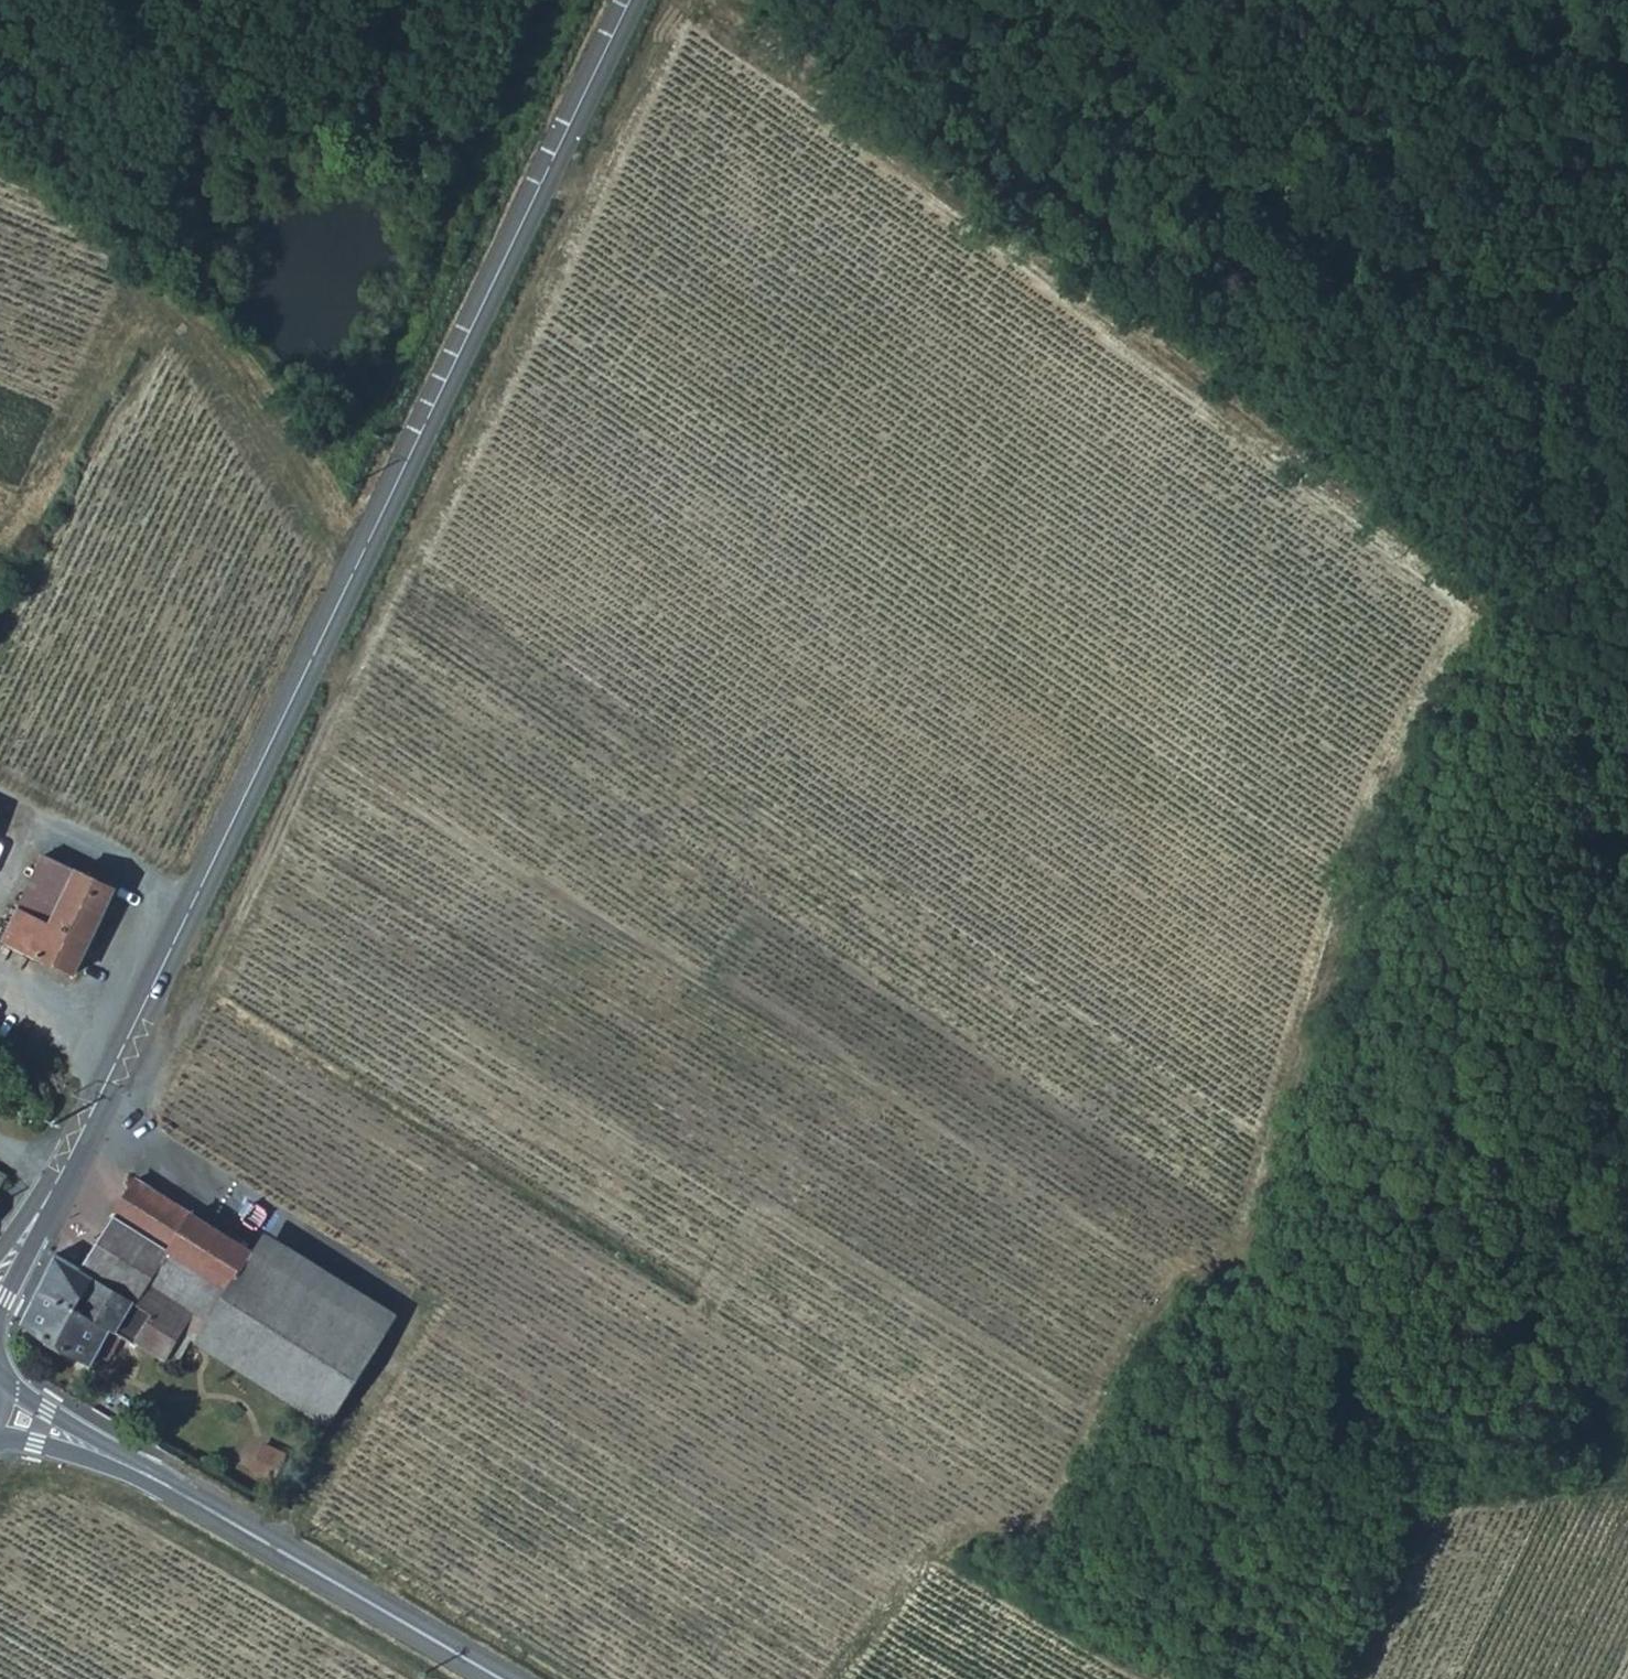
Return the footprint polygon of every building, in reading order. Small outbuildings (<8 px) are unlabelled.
[(48,846),(6,931),(78,968),(119,882),(48,846)] [(10,1172),(0,1167),(0,1190),(10,1172)] [(138,1178),(82,1267),(124,1297),(167,1325),(193,1341),(239,1370),(270,1318),(233,1296),(236,1291),(234,1288),(236,1287),(256,1253),(138,1178)] [(112,1329),(122,1335),(168,1361),(173,1354),(182,1360),(193,1341),(167,1325),(124,1297),(82,1267),(56,1253),(24,1322),(93,1362),(99,1352),(112,1329)] [(239,1370),(331,1427),(388,1337),(256,1253),(236,1287),(234,1288),(236,1291),(233,1296),(270,1318),(239,1370)] [(99,1352),(110,1358),(122,1335),(112,1329),(99,1352)] [(256,1466),(274,1473),(284,1448),(266,1441),(256,1466)]
